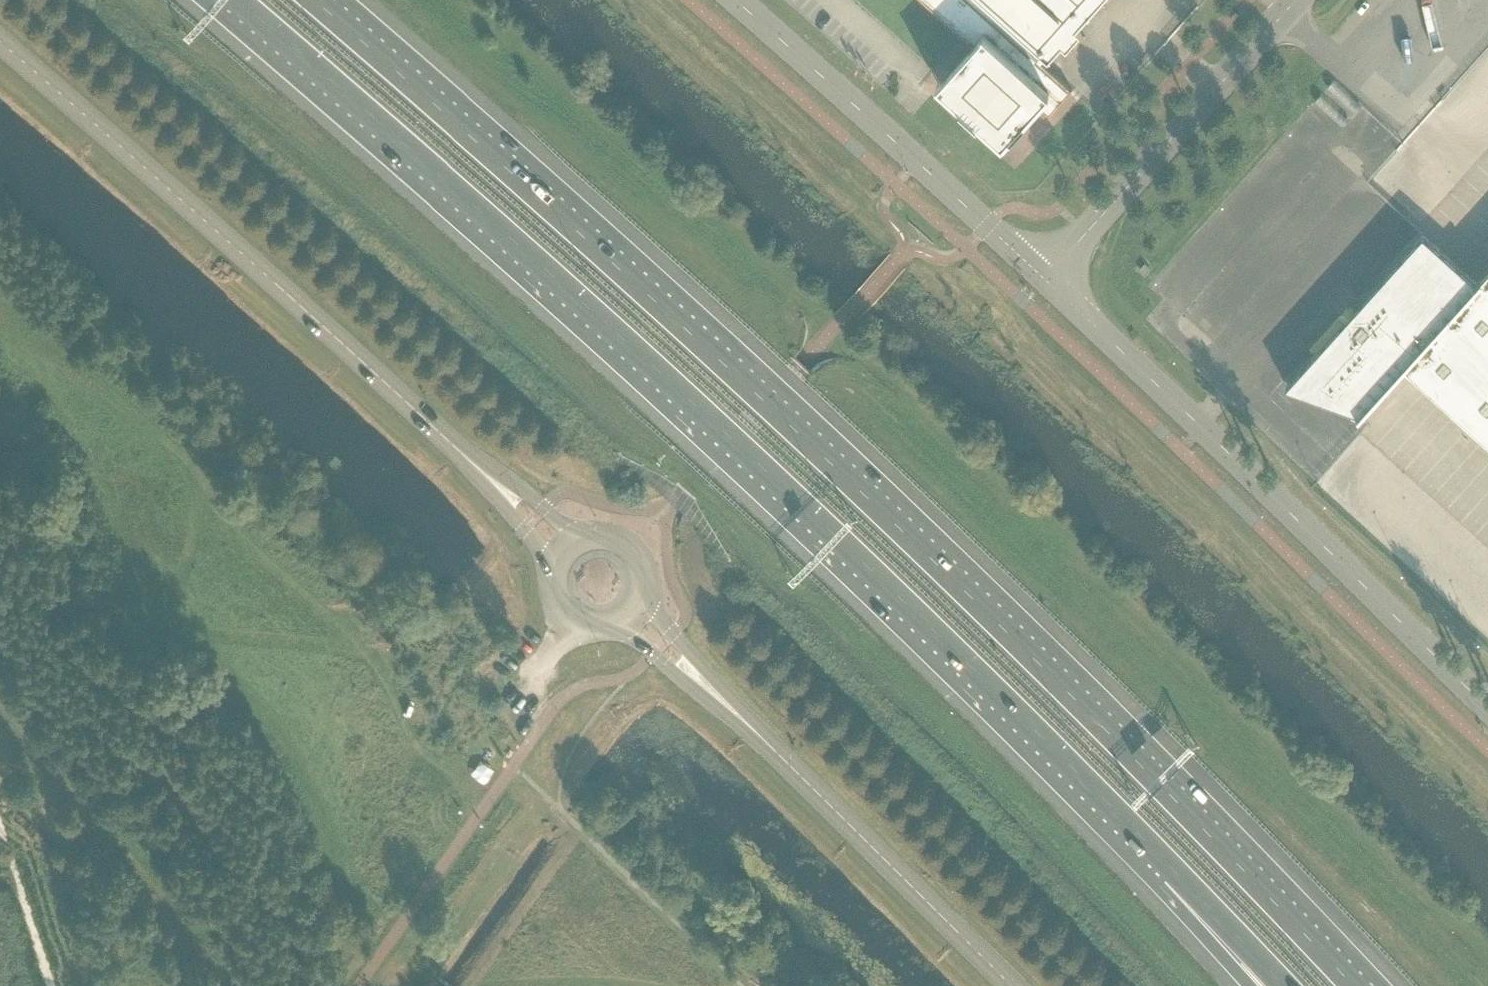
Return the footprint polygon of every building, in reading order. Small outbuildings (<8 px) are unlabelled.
[(1003,142),(1038,103),(1050,114),(1072,89),(1041,61),(1045,57),(1048,60),(1062,44),(1066,48),(1081,32),(1076,29),(1102,0),(923,0),(972,44),(937,83),(1003,142)] [(1481,277),(1476,282),(1423,234),(1355,310),(1344,300),(1335,310),(1346,320),(1288,385),(1361,412),(1359,414),(1360,415),(1405,364),(1487,439),(1487,270),(1481,277)]
